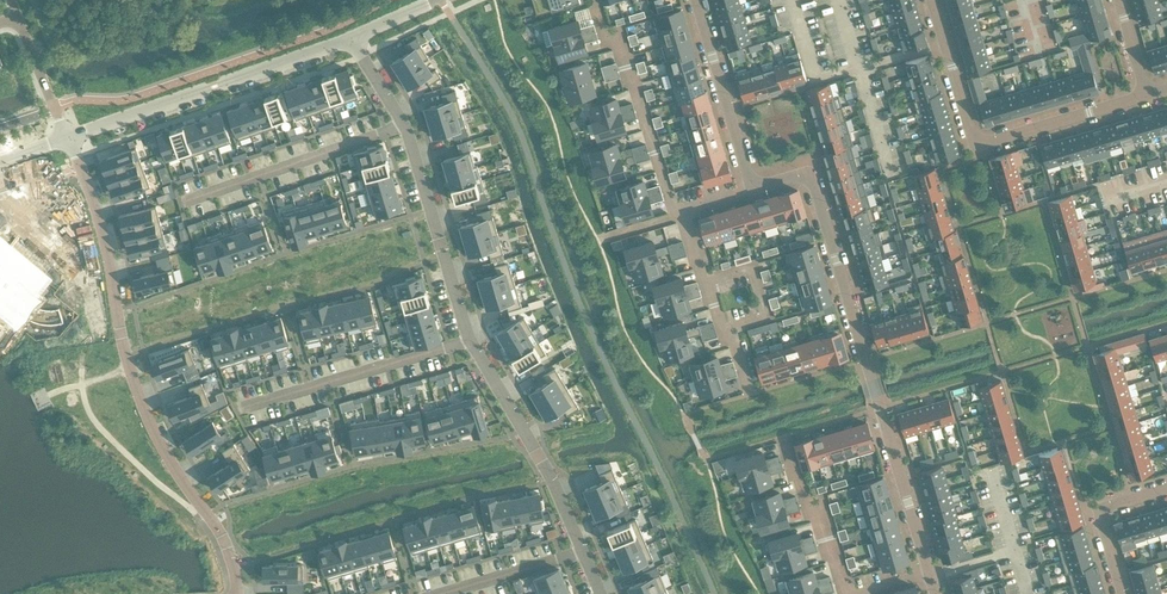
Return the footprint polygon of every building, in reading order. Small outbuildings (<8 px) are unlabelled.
[(539,13),(537,14),(581,1),(580,0),(535,0),(539,13)] [(717,10),(740,4),(739,0),(714,0),(717,10)] [(914,0),(890,0),(893,12),(916,5),(914,0)] [(950,13),(972,6),(971,0),(947,0),(946,0),(950,13)] [(1101,0),(1084,0),(1077,2),(1081,14),(1103,8),(1101,0)] [(1158,0),(1133,0),(1136,10),(1159,3),(1158,0)] [(1162,16),(1159,3),(1136,10),(1140,23),(1162,16)] [(740,4),(717,10),(721,23),(743,16),(740,4)] [(919,18),(916,5),(893,12),(897,24),(919,18)] [(950,13),(954,25),(976,18),(972,6),(950,13)] [(1107,20),(1103,8),(1081,14),(1085,27),(1107,20)] [(684,18),(681,10),(654,18),(658,32),(684,24),(683,19),(684,18)] [(743,16),(721,23),(725,35),(747,29),(743,16)] [(923,30),(919,18),(897,24),(901,37),(923,30)] [(954,25),(957,37),(980,31),(976,18),(954,25)] [(1098,41),(1097,37),(1111,33),(1107,20),(1085,27),(1087,33),(1069,38),(1072,49),(1078,47),(1089,44),(1098,41)] [(547,46),(554,44),(596,31),(593,25),(580,29),(577,21),(553,28),(554,28),(550,29),(543,32),(547,46)] [(661,46),(662,45),(688,38),(687,32),(688,32),(685,24),(684,24),(658,32),(658,33),(657,33),(661,46)] [(747,29),(725,35),(729,48),(751,42),(747,29)] [(904,50),(927,43),(923,30),(901,37),(904,50)] [(598,38),(596,31),(554,44),(559,58),(562,57),(562,58),(586,51),(584,43),(598,38)] [(957,37),(961,50),(983,43),(980,31),(957,37)] [(409,52),(393,62),(401,75),(429,57),(416,37),(404,45),(409,52)] [(691,37),(688,38),(662,45),(666,59),(692,51),(691,46),(693,45),(691,37)] [(961,50),(965,62),(987,56),(983,43),(961,50)] [(1099,92),(1094,78),(1099,77),(1089,44),(1078,47),(1085,72),(1079,74),(1086,96),(1099,92)] [(1161,46),(1148,50),(1154,69),(1153,69),(1155,74),(1160,72),(1160,71),(1166,69),(1166,66),(1161,46)] [(664,60),(668,73),(695,66),(693,60),(696,60),(693,51),(692,51),(666,59),(664,60)] [(928,55),(906,62),(909,75),(932,68),(928,55)] [(965,62),(969,75),(991,68),(987,56),(965,62)] [(429,57),(401,75),(408,88),(425,77),(429,85),(441,77),(436,69),(431,72),(424,61),(429,58),(429,57)] [(800,58),(787,62),(794,84),(807,80),(800,58)] [(774,66),(774,68),(775,68),(781,88),(782,88),(794,84),(787,62),(774,66)] [(564,78),(561,79),(563,86),(590,78),(586,63),(562,70),(564,78)] [(618,70),(616,63),(602,67),(604,74),(618,70)] [(697,65),(695,66),(668,73),(672,87),(699,79),(697,74),(700,73),(697,65)] [(775,68),(774,68),(763,71),(770,94),(783,90),(782,88),(781,88),(775,68)] [(932,68),(909,75),(913,87),(935,81),(932,68)] [(348,69),(335,73),(346,103),(358,98),(353,84),(356,83),(353,74),(350,75),(348,69)] [(750,69),(736,74),(744,102),(749,101),(749,100),(757,98),(750,75),(752,75),(750,69)] [(620,77),(618,70),(604,74),(606,81),(620,77)] [(752,75),(750,75),(757,98),(770,94),(763,71),(752,75)] [(335,73),(323,77),(333,107),(346,103),(335,73)] [(1074,75),(1067,77),(1073,99),(1086,96),(1079,74),(1074,75)] [(978,113),(982,112),(986,125),(999,121),(993,99),(986,101),(979,76),(968,79),(978,113)] [(323,77),(311,82),(321,111),(333,107),(323,77)] [(1061,103),(1073,99),(1067,77),(1054,81),(1061,103)] [(595,93),(590,78),(563,86),(565,94),(568,92),(571,100),(595,93)] [(700,79),(699,79),(672,87),(673,88),(677,87),(681,99),(703,93),(701,88),(702,88),(700,79)] [(305,81),(298,84),(309,115),(321,111),(311,82),(306,83),(305,81)] [(917,99),(914,100),(914,101),(941,92),(939,92),(935,81),(913,87),(917,99)] [(1049,107),(1061,103),(1054,81),(1042,84),(1049,107)] [(829,83),(807,90),(810,103),(833,96),(829,83)] [(298,86),(286,90),(296,120),(309,115),(298,84),(298,86)] [(1036,110),(1049,107),(1042,84),(1030,88),(1036,110)] [(1024,114),(1036,110),(1030,88),(1017,92),(1024,114)] [(444,102),(426,108),(430,122),(462,113),(455,90),(442,94),(444,102)] [(703,93),(681,99),(678,100),(682,114),(709,106),(707,101),(708,101),(705,92),(703,93)] [(941,92),(914,101),(917,113),(945,105),(941,92)] [(1012,118),(1024,114),(1017,92),(1005,95),(1012,118)] [(278,93),(265,97),(276,127),(276,126),(275,124),(288,120),(278,93)] [(833,96),(810,103),(814,115),(842,107),(838,95),(833,96)] [(998,98),(993,99),(999,121),(1012,118),(1005,95),(998,98)] [(265,97),(253,102),(263,131),(276,127),(265,97)] [(592,107),(589,108),(593,122),(634,110),(632,103),(618,107),(616,99),(592,106),(592,107)] [(247,101),(241,104),(251,135),(263,131),(253,102),(248,103),(247,101)] [(241,106),(228,110),(239,140),(251,135),(241,104),(240,104),(241,106)] [(923,112),(926,124),(949,117),(945,105),(917,113),(923,112)] [(709,106),(682,114),(682,115),(687,114),(691,126),(713,120),(711,115),(712,114),(709,106)] [(842,107),(814,115),(818,128),(846,120),(842,107)] [(1159,134),(1166,132),(1166,116),(1165,108),(1152,112),(1159,134)] [(634,110),(593,122),(597,137),(601,136),(625,129),(623,121),(636,117),(634,110)] [(208,115),(207,115),(218,147),(231,142),(220,111),(212,114),(213,116),(209,117),(208,115)] [(1159,134),(1152,112),(1140,116),(1147,138),(1159,134)] [(462,113),(430,122),(434,137),(453,131),(455,139),(469,135),(462,113)] [(201,120),(196,122),(206,151),(218,147),(207,115),(200,118),(201,120)] [(1128,119),(1134,141),(1147,138),(1140,116),(1128,119)] [(926,124),(930,136),(952,129),(949,117),(926,124)] [(1134,141),(1128,119),(1115,123),(1122,145),(1134,141)] [(714,120),(713,120),(691,126),(686,128),(690,141),(717,134),(715,128),(716,128),(714,120)] [(846,120),(818,128),(821,140),(844,134),(849,132),(846,121),(846,120)] [(196,122),(184,126),(194,155),(206,151),(196,122)] [(1103,127),(1110,149),(1122,145),(1115,123),(1103,127)] [(184,126),(171,130),(181,159),(194,155),(184,126)] [(1103,127),(1091,130),(1099,158),(1099,159),(1111,156),(1109,149),(1110,149),(1103,127)] [(928,150),(956,142),(952,129),(930,136),(933,148),(928,150)] [(171,130),(159,135),(168,161),(180,157),(181,160),(181,159),(171,130)] [(1099,158),(1091,130),(1077,134),(1084,156),(1085,162),(1099,158)] [(844,134),(821,140),(825,152),(825,153),(851,145),(853,145),(849,132),(844,134)] [(718,133),(717,134),(690,141),(694,155),(721,147),(719,142),(720,142),(718,133)] [(1065,138),(1072,160),(1084,156),(1077,134),(1065,138)] [(1053,141),(1059,164),(1072,160),(1065,138),(1053,141)] [(133,139),(128,141),(131,149),(136,147),(133,139)] [(1053,141),(1040,145),(1047,167),(1059,164),(1053,141)] [(959,150),(956,142),(928,150),(932,163),(961,155),(959,150)] [(592,152),(588,153),(593,167),(620,159),(616,144),(592,151),(592,152)] [(632,148),(634,155),(647,151),(648,151),(646,144),(645,144),(632,148)] [(368,150),(353,154),(357,167),(387,158),(383,145),(377,147),(376,145),(367,147),(368,150)] [(825,152),(823,153),(827,166),(849,159),(854,158),(851,145),(825,153),(825,152)] [(136,147),(107,158),(112,171),(141,161),(136,147)] [(722,147),(721,147),(694,155),(698,169),(725,161),(723,156),(724,156),(722,147)] [(1022,164),(1018,150),(990,158),(994,172),(1016,165),(1022,164)] [(647,151),(634,155),(636,162),(650,158),(648,151),(647,151)] [(471,152),(444,160),(448,175),(478,166),(477,165),(475,166),(471,152)] [(387,158),(357,167),(357,168),(363,166),(366,177),(363,178),(364,179),(391,171),(387,158)] [(849,159),(827,166),(830,178),(853,172),(858,170),(854,158),(849,159)] [(620,159),(593,167),(597,182),(600,181),(601,181),(625,174),(620,159)] [(141,161),(112,171),(116,184),(146,174),(141,161)] [(726,161),(725,161),(698,169),(703,184),(730,176),(726,161)] [(1016,165),(994,172),(998,183),(1020,177),(1016,165)] [(478,166),(448,175),(452,188),(482,179),(478,166)] [(940,181),(936,168),(919,173),(913,174),(917,187),(940,181)] [(853,172),(830,178),(834,191),(856,184),(863,182),(860,170),(858,170),(853,172)] [(391,171),(364,179),(367,190),(364,191),(364,192),(394,183),(391,171)] [(146,174),(116,184),(121,197),(150,187),(146,174)] [(1001,195),(1023,188),(1020,177),(998,183),(1001,195)] [(482,179),(452,188),(456,201),(472,196),(474,205),(488,201),(482,179)] [(317,180),(304,184),(306,192),(320,187),(319,184),(317,180)] [(616,190),(620,204),(661,192),(659,185),(646,189),(643,181),(619,188),(619,189),(616,190)] [(943,193),(940,181),(917,187),(921,200),(943,193)] [(856,184),(834,191),(838,203),(860,197),(867,195),(863,182),(856,184)] [(394,183),(364,192),(368,204),(398,195),(394,183)] [(1029,187),(1023,188),(1001,195),(1005,209),(1033,201),(1029,187)] [(797,190),(783,194),(783,195),(791,221),(806,217),(797,190)] [(661,192),(620,204),(624,219),(628,217),(628,218),(652,211),(650,203),(663,199),(661,192)] [(947,206),(943,193),(921,200),(924,212),(947,206)] [(398,195),(368,204),(368,205),(371,204),(375,216),(387,213),(388,215),(396,213),(396,210),(402,208),(398,195)] [(778,196),(769,198),(769,199),(777,226),(791,221),(783,195),(778,196)] [(860,197),(838,203),(841,216),(844,216),(844,215),(871,207),(867,195),(860,197)] [(1071,195),(1048,201),(1052,214),(1074,208),(1071,195)] [(324,198),(323,199),(332,228),(347,224),(339,200),(326,204),(324,198)] [(763,198),(755,200),(756,203),(762,225),(763,230),(777,226),(769,199),(764,200),(763,198)] [(323,199),(310,203),(318,232),(332,228),(323,199)] [(310,203),(296,207),(305,236),(318,232),(310,203)] [(750,204),(742,206),(742,207),(748,229),(762,225),(756,203),(750,204)] [(156,206),(126,214),(130,228),(160,220),(156,206)] [(736,206),(727,209),(728,211),(736,238),(737,237),(736,233),(748,229),(742,207),(737,209),(736,206)] [(951,218),(947,206),(924,212),(928,225),(951,218)] [(296,207),(282,211),(291,241),(305,236),(296,207)] [(871,207),(844,215),(844,216),(847,228),(870,221),(870,222),(875,220),(871,207)] [(480,221),(461,226),(465,241),(497,231),(490,208),(477,212),(480,221)] [(1056,226),(1078,220),(1074,208),(1052,214),(1056,226)] [(723,212),(714,214),(714,215),(721,237),(722,242),(736,238),(728,211),(723,213),(723,212)] [(709,217),(709,216),(700,218),(707,241),(721,237),(714,215),(709,217)] [(957,230),(956,229),(954,230),(951,218),(928,225),(932,237),(957,230)] [(160,220),(130,228),(133,241),(163,233),(160,220)] [(1078,220),(1056,226),(1060,239),(1082,232),(1078,220)] [(248,223),(247,223),(257,252),(272,247),(262,221),(249,225),(248,223)] [(870,221),(847,228),(851,240),(873,233),(870,222),(870,221)] [(247,223),(234,227),(244,257),(257,252),(247,223)] [(221,232),(220,232),(230,261),(244,257),(234,227),(233,228),(234,230),(222,235),(221,232)] [(932,237),(934,237),(938,249),(960,242),(957,230),(932,237)] [(504,254),(497,231),(465,241),(465,242),(463,243),(467,254),(469,253),(469,255),(488,250),(490,258),(504,254)] [(1149,241),(1156,263),(1166,260),(1166,249),(1162,231),(1148,235),(1149,241)] [(220,232),(207,237),(218,266),(230,261),(220,232)] [(873,233),(851,240),(855,252),(883,244),(879,232),(873,233)] [(1063,251),(1085,245),(1082,232),(1060,239),(1063,251)] [(163,233),(133,241),(137,255),(167,247),(163,233)] [(209,242),(195,247),(203,271),(218,266),(207,237),(209,242)] [(902,238),(896,240),(895,241),(897,247),(903,245),(902,238)] [(625,250),(629,264),(657,256),(652,241),(628,248),(629,249),(625,250)] [(669,245),(671,252),(684,248),(685,248),(682,241),(669,245)] [(1156,263),(1149,241),(1138,244),(1144,267),(1156,263)] [(964,255),(960,242),(938,249),(941,261),(964,255)] [(883,244),(855,252),(859,265),(881,258),(881,259),(886,257),(883,244)] [(1125,248),(1131,271),(1144,267),(1138,244),(1125,248)] [(795,266),(791,267),(791,268),(818,260),(820,259),(817,251),(815,252),(814,247),(814,246),(814,245),(791,252),(795,266)] [(1085,245),(1063,251),(1067,264),(1089,257),(1085,245)] [(684,248),(671,252),(673,259),(686,255),(684,248)] [(159,271),(141,276),(145,292),(177,283),(171,261),(170,255),(156,258),(158,264),(159,271)] [(945,273),(940,275),(968,267),(964,255),(941,261),(945,273)] [(657,256),(629,264),(634,279),(637,278),(661,271),(657,256)] [(1071,276),(1093,270),(1089,257),(1067,264),(1071,276)] [(881,258),(859,265),(862,277),(885,271),(881,259),(881,258)] [(791,268),(795,282),(822,274),(820,265),(819,265),(818,260),(791,268)] [(497,274),(479,279),(483,294),(515,284),(508,262),(495,266),(497,274)] [(968,267),(940,275),(943,288),(971,279),(968,267)] [(1081,287),(1083,292),(1098,288),(1093,270),(1071,276),(1074,289),(1081,287)] [(885,271),(862,277),(866,290),(888,284),(885,271)] [(824,282),(822,274),(795,282),(799,296),(826,288),(826,287),(825,281),(824,282)] [(0,339),(2,337),(17,319),(26,312),(29,300),(19,291),(14,285),(8,283),(1,277),(0,275),(0,339)] [(407,281),(392,285),(396,298),(426,289),(422,276),(415,278),(415,276),(406,278),(407,281)] [(657,285),(653,286),(658,301),(699,288),(697,282),(683,286),(681,278),(657,285)] [(943,288),(949,286),(952,298),(975,292),(971,279),(943,288)] [(515,284),(483,294),(487,308),(506,303),(508,311),(522,307),(515,284)] [(701,295),(699,288),(658,301),(662,315),(665,314),(666,315),(690,307),(687,299),(701,295)] [(827,293),(826,288),(799,296),(803,309),(830,301),(828,293),(827,293)] [(426,289),(396,298),(396,299),(402,297),(405,308),(402,309),(402,310),(429,302),(426,289)] [(979,304),(975,292),(952,298),(956,311),(979,304)] [(865,303),(875,301),(873,294),(864,297),(865,303)] [(370,295),(355,299),(362,329),(377,326),(370,295)] [(355,299),(341,302),(348,330),(348,327),(360,324),(362,329),(355,299)] [(535,300),(528,302),(530,309),(537,307),(535,300)] [(341,302),(327,306),(334,333),(348,330),(341,302)] [(429,302),(402,310),(406,322),(433,314),(429,302)] [(907,307),(908,312),(909,312),(916,335),(929,331),(921,303),(907,307)] [(981,312),(979,304),(956,311),(960,324),(978,318),(978,319),(984,317),(982,312),(981,312)] [(327,306),(314,309),(321,339),(322,339),(321,336),(334,333),(327,306)] [(314,309),(300,312),(307,342),(321,339),(314,309)] [(908,312),(897,316),(903,338),(916,335),(909,312),(908,312)] [(433,314),(406,322),(410,334),(407,335),(439,326),(437,319),(435,319),(433,314)] [(884,319),(891,342),(903,338),(897,316),(884,319)] [(524,317),(498,333),(505,346),(532,330),(524,317)] [(281,318),(266,322),(267,324),(268,326),(275,352),(289,347),(281,318)] [(878,346),(891,342),(884,319),(871,323),(878,346)] [(266,322),(253,326),(261,353),(261,350),(273,346),(275,352),(268,326),(267,324),(266,322)] [(656,331),(660,345),(701,333),(699,326),(686,330),(683,322),(659,329),(659,330),(656,331)] [(713,322),(699,326),(701,333),(715,329),(713,322)] [(253,326),(239,330),(248,360),(248,359),(248,357),(261,353),(253,326)] [(439,326),(407,335),(411,348),(441,339),(437,327),(439,326)] [(846,355),(838,328),(824,332),(832,359),(832,360),(846,355)] [(715,329),(701,333),(703,340),(717,336),(715,329)] [(239,330),(226,334),(235,364),(248,360),(239,330)] [(532,330),(505,346),(512,357),(510,358),(511,359),(539,342),(532,330)] [(811,341),(818,363),(818,364),(827,361),(826,360),(832,359),(824,332),(810,336),(811,341)] [(701,333),(660,345),(664,359),(668,358),(668,359),(692,352),(688,337),(701,333)] [(1103,350),(1093,353),(1097,366),(1119,360),(1117,353),(1140,346),(1147,344),(1144,333),(1106,344),(1107,349),(1103,350)] [(226,334),(212,338),(220,368),(235,364),(226,334)] [(1156,361),(1166,357),(1166,352),(1162,335),(1149,339),(1156,361)] [(198,340),(202,349),(209,346),(206,337),(198,340)] [(784,349),(790,371),(791,372),(799,369),(799,368),(804,367),(796,340),(783,344),(784,349)] [(799,345),(797,340),(796,340),(804,367),(804,368),(813,365),(813,364),(818,363),(811,341),(799,345)] [(539,342),(511,359),(514,365),(516,364),(519,369),(546,354),(539,342)] [(771,377),(777,375),(769,348),(755,352),(763,380),(772,377),(771,377)] [(771,353),(770,348),(769,348),(777,375),(777,376),(785,373),(790,371),(784,349),(771,353)] [(190,349),(158,361),(164,376),(182,368),(185,375),(198,370),(190,349)] [(570,354),(560,360),(564,367),(574,361),(570,354)] [(693,364),(693,365),(689,366),(694,380),(735,368),(733,361),(719,365),(717,357),(693,364)] [(1119,360),(1097,366),(1101,379),(1123,372),(1119,360)] [(548,382),(531,392),(539,405),(568,388),(555,368),(543,375),(548,382)] [(737,375),(735,368),(694,380),(698,394),(701,393),(702,394),(725,387),(723,379),(737,375)] [(1123,372),(1101,379),(1105,391),(1127,384),(1123,372)] [(977,382),(982,400),(1005,393),(1001,380),(986,384),(985,380),(977,382)] [(192,395),(174,402),(180,417),(211,405),(202,382),(189,387),(192,395)] [(1108,403),(1130,397),(1127,384),(1105,391),(1108,403)] [(568,388),(539,405),(546,418),(563,408),(567,416),(580,408),(568,388)] [(982,400),(986,412),(1009,405),(1005,393),(982,400)] [(361,396),(340,403),(343,411),(363,405),(362,401),(361,396)] [(478,396),(464,400),(473,429),(487,425),(478,396)] [(1130,397),(1108,403),(1112,416),(1134,409),(1130,397)] [(949,398),(936,402),(943,424),(956,421),(949,398)] [(464,400),(451,404),(460,433),(473,429),(464,400)] [(936,402),(923,406),(930,428),(943,424),(936,402)] [(451,404),(438,407),(447,437),(460,433),(451,404)] [(986,412),(990,425),(1012,418),(1009,405),(986,412)] [(923,406),(911,409),(917,432),(930,428),(923,406)] [(438,407),(425,412),(433,441),(447,437),(438,407)] [(917,432),(911,409),(898,413),(905,436),(917,432)] [(1116,428),(1138,421),(1134,409),(1112,416),(1116,428)] [(419,411),(405,413),(411,444),(425,441),(419,411)] [(405,416),(393,418),(398,446),(411,444),(405,413),(405,416)] [(379,418),(365,420),(371,451),(384,449),(379,418)] [(379,418),(384,449),(398,446),(393,418),(380,421),(379,418)] [(990,425),(993,437),(1016,430),(1012,418),(990,425)] [(365,420),(350,423),(356,454),(371,451),(365,420)] [(1138,421),(1116,428),(1119,440),(1141,434),(1138,421)] [(213,422),(189,437),(198,450),(214,439),(218,446),(230,438),(226,431),(221,434),(213,422)] [(858,426),(853,427),(861,454),(875,450),(866,423),(858,425),(858,426)] [(844,430),(839,431),(847,458),(861,454),(853,427),(852,425),(844,427),(844,430)] [(329,429),(315,433),(324,463),(331,461),(336,460),(337,459),(338,459),(329,429)] [(993,437),(997,449),(1020,443),(1016,430),(993,437)] [(831,434),(826,436),(833,462),(847,458),(839,431),(831,433),(831,434)] [(316,439),(304,443),(311,467),(324,463),(315,433),(314,433),(316,439)] [(817,438),(812,440),(820,466),(833,462),(826,436),(825,433),(816,436),(817,438)] [(252,440),(248,434),(241,439),(245,445),(252,440)] [(1123,453),(1145,446),(1141,434),(1119,440),(1123,453)] [(820,466),(812,440),(812,439),(797,443),(805,471),(820,466)] [(230,463),(214,474),(223,487),(250,468),(234,443),(222,451),(230,463)] [(304,443),(291,447),(298,471),(311,467),(304,443)] [(1020,443),(997,449),(1001,462),(1024,456),(1020,443)] [(276,445),(262,449),(271,479),(285,475),(276,445)] [(277,445),(276,445),(285,475),(298,471),(291,447),(278,450),(277,445)] [(1039,453),(1043,466),(1065,459),(1063,451),(1064,451),(1062,446),(1039,453)] [(1145,446),(1123,453),(1127,465),(1149,458),(1145,446)] [(739,460),(735,461),(740,475),(767,467),(765,460),(762,452),(738,459),(739,460)] [(779,456),(765,460),(767,467),(781,463),(779,456)] [(1130,478),(1153,471),(1149,458),(1127,465),(1130,478)] [(1043,466),(1046,478),(1069,472),(1065,459),(1043,466)] [(781,463),(767,467),(769,474),(783,470),(781,463)] [(920,472),(923,485),(946,478),(942,465),(920,472)] [(767,467),(740,475),(744,489),(747,488),(747,489),(771,482),(769,474),(767,467)] [(603,482),(585,489),(591,503),(621,490),(612,468),(599,474),(603,482)] [(1046,478),(1050,491),(1073,484),(1069,472),(1046,478)] [(855,486),(860,500),(886,492),(887,492),(885,484),(884,484),(882,479),(883,478),(883,477),(855,486)] [(923,485),(927,497),(950,490),(946,478),(923,485)] [(268,480),(257,483),(259,490),(270,487),(268,480)] [(1050,491),(1054,503),(1076,497),(1073,484),(1050,491)] [(621,490),(591,503),(597,517),(614,509),(618,517),(624,514),(631,512),(621,490)] [(927,497),(931,509),(953,503),(950,490),(927,497)] [(784,507),(782,500),(779,492),(755,499),(755,500),(752,501),(756,515),(784,507)] [(860,500),(864,514),(891,506),(893,505),(891,497),(888,498),(886,492),(860,500)] [(539,493),(524,496),(530,524),(545,521),(544,520),(543,514),(542,508),(545,507),(543,498),(540,499),(539,493)] [(524,496),(510,498),(516,527),(516,526),(516,524),(529,521),(529,524),(530,524),(524,496)] [(795,496),(782,500),(784,507),(798,503),(795,496)] [(1054,503),(1057,516),(1080,509),(1076,497),(1054,503)] [(510,498),(496,501),(502,529),(516,527),(510,498)] [(496,501),(482,504),(488,532),(502,529),(496,501)] [(798,503),(784,507),(786,514),(800,510),(798,503)] [(932,521),(932,522),(957,515),(953,503),(931,509),(934,521),(932,521)] [(474,505),(459,510),(468,537),(482,533),(474,505)] [(868,528),(872,526),(895,520),(895,519),(893,511),(892,511),(891,506),(864,514),(868,528)] [(784,507),(756,515),(761,529),(764,528),(764,529),(788,522),(786,514),(784,507)] [(1152,511),(1159,534),(1166,532),(1166,517),(1164,508),(1152,511)] [(1080,509),(1057,516),(1061,529),(1084,522),(1080,509)] [(459,510),(446,514),(454,541),(468,537),(459,510)] [(1152,511),(1140,515),(1146,538),(1159,534),(1152,511)] [(446,514),(432,518),(440,546),(454,541),(446,514)] [(932,522),(936,535),(958,528),(955,517),(957,516),(957,515),(932,522)] [(1140,515),(1127,519),(1134,542),(1146,538),(1140,515)] [(432,518),(419,522),(427,549),(440,546),(432,518)] [(636,519),(607,531),(613,543),(641,531),(636,519)] [(1114,522),(1123,550),(1136,547),(1134,542),(1127,519),(1114,522)] [(872,526),(876,540),(899,533),(897,525),(896,525),(895,520),(872,526)] [(419,522),(405,526),(413,554),(427,549),(419,522)] [(1055,534),(1058,547),(1086,539),(1082,526),(1055,534)] [(936,535),(940,547),(962,541),(958,528),(936,535)] [(387,531),(374,535),(382,563),(397,558),(389,531),(387,531)] [(641,531),(613,543),(618,556),(647,544),(641,531)] [(773,540),(769,541),(774,555),(801,547),(799,540),(797,532),(773,539),(773,540)] [(872,542),(876,555),(902,547),(903,547),(901,539),(900,539),(899,533),(876,540),(872,542)] [(374,535),(360,539),(369,567),(368,561),(380,557),(382,563),(374,535)] [(813,536),(799,540),(801,547),(815,543),(813,536)] [(360,539),(347,543),(355,571),(369,567),(360,539)] [(1058,547),(1062,560),(1090,551),(1086,539),(1058,547)] [(962,541),(940,547),(943,560),(958,556),(960,560),(967,558),(962,541)] [(347,543),(334,547),(342,575),(355,571),(347,543)] [(815,543),(801,547),(803,554),(817,550),(815,543)] [(647,544),(618,556),(624,570),(653,558),(647,544)] [(334,547),(319,551),(327,579),(342,575),(334,547)] [(801,547),(774,555),(778,569),(781,568),(781,569),(805,562),(803,554),(801,547)] [(902,547),(876,555),(880,569),(909,560),(907,552),(904,553),(902,547)] [(1062,560),(1066,572),(1096,563),(1096,562),(1093,563),(1090,551),(1062,560)] [(1068,573),(1072,584),(1100,576),(1096,563),(1066,572),(1066,573),(1068,573)] [(303,564),(270,565),(270,580),(287,580),(288,593),(304,593),(303,564)] [(1156,576),(1152,564),(1130,570),(1134,583),(1156,576)] [(629,587),(632,593),(651,593),(666,587),(657,566),(650,568),(644,571),(647,579),(629,587)] [(559,568),(533,579),(538,591),(535,592),(536,593),(564,581),(559,568)] [(949,581),(953,593),(976,587),(971,570),(963,572),(964,577),(949,581)] [(816,580),(813,572),(789,579),(790,580),(786,581),(790,593),(795,593),(818,587),(816,580)] [(830,576),(816,580),(818,587),(832,583),(830,576)] [(1075,593),(1084,593),(1103,588),(1100,576),(1072,584),(1075,593)] [(1137,593),(1143,593),(1160,589),(1156,576),(1134,583),(1137,593)] [(536,593),(566,593),(569,593),(564,581),(536,593)] [(688,582),(681,585),(685,593),(692,590),(688,582)] [(832,583),(818,587),(820,593),(834,590),(832,583)] [(915,586),(888,593),(917,593),(915,586)]
